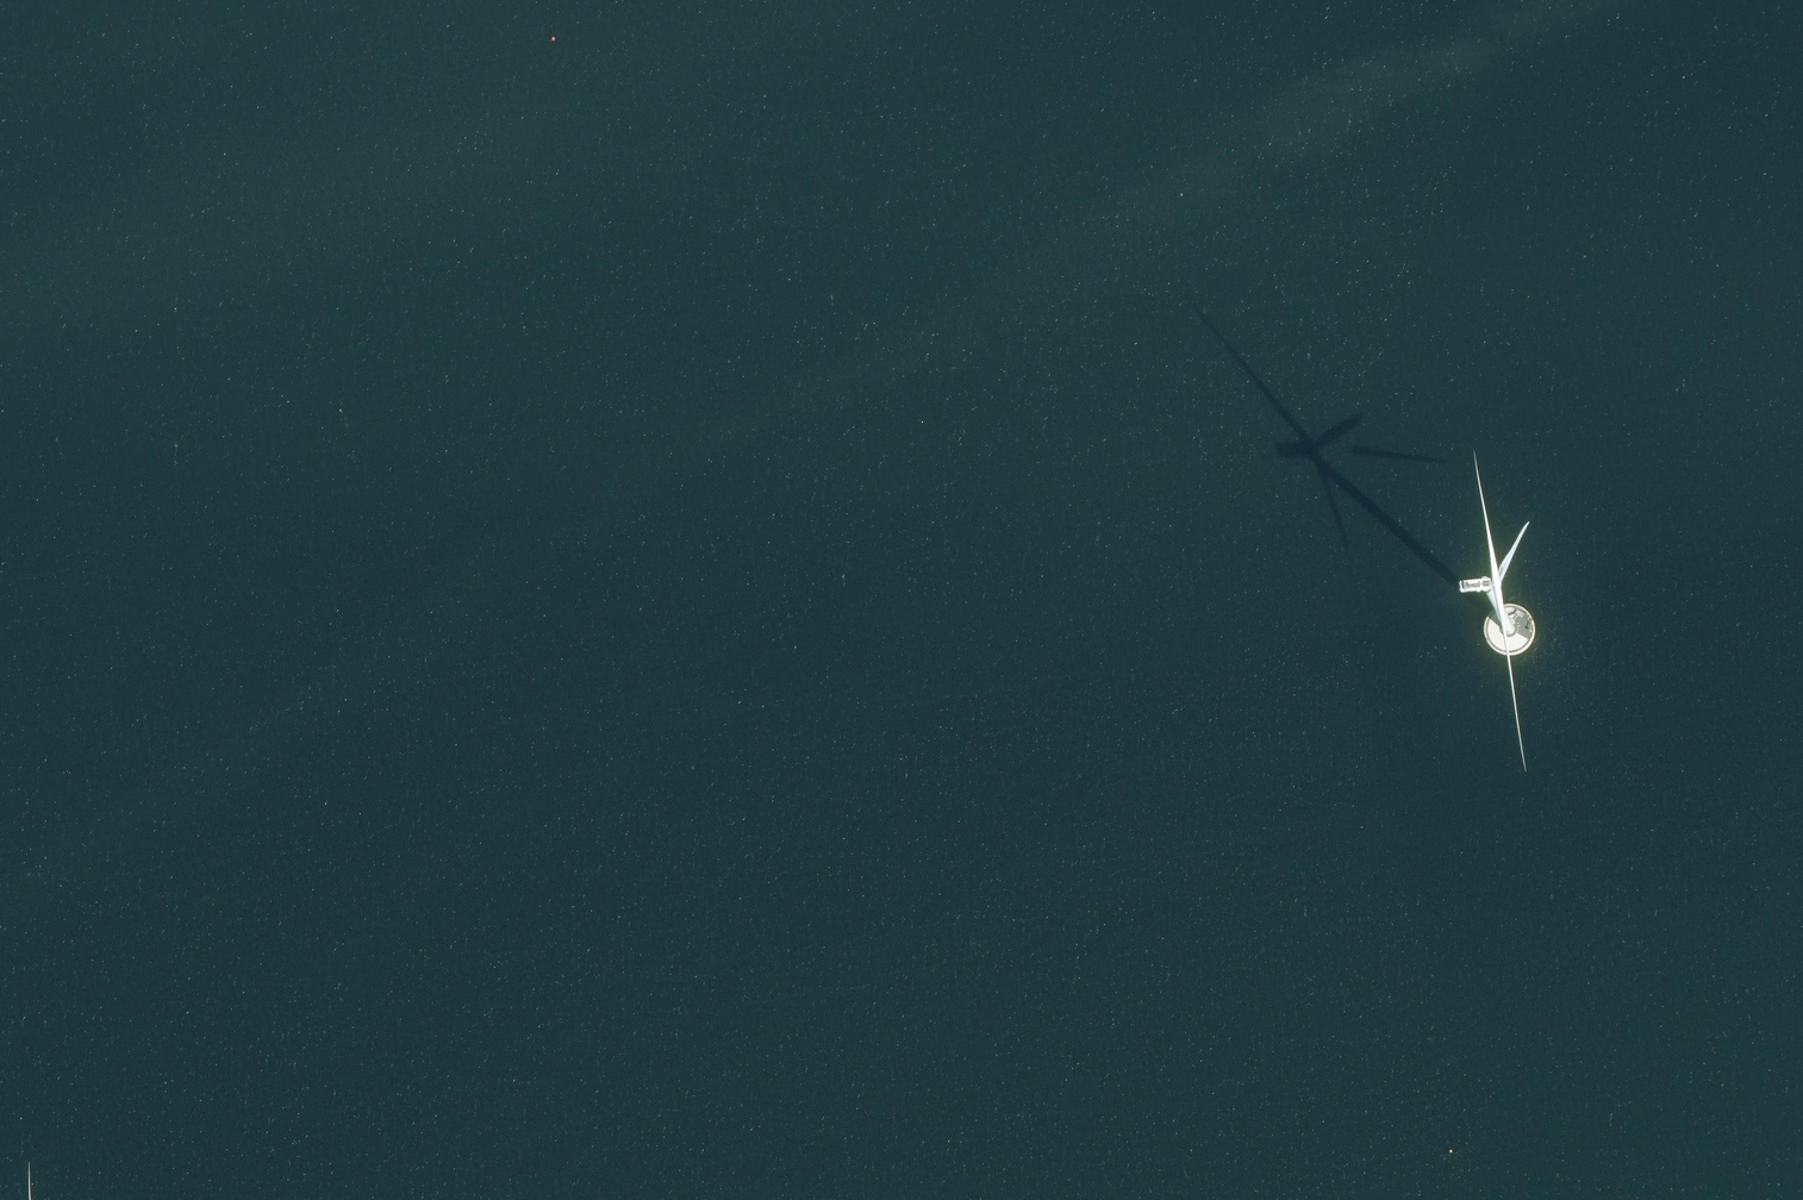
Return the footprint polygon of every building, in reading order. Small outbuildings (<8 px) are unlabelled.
[(1514,631),(1514,630),(1514,629),(1513,628),(1513,627),(1512,627),(1511,626),(1510,626),(1509,626),(1508,626),(1507,626),(1507,627),(1506,627),(1505,628),(1505,629),(1504,629),(1504,630),(1504,631),(1504,632),(1504,633),(1505,634),(1506,635),(1507,636),(1508,636),(1509,636),(1510,636),(1511,636),(1512,636),(1513,635),(1513,634),(1514,634),(1514,633),(1514,632),(1514,631)]
